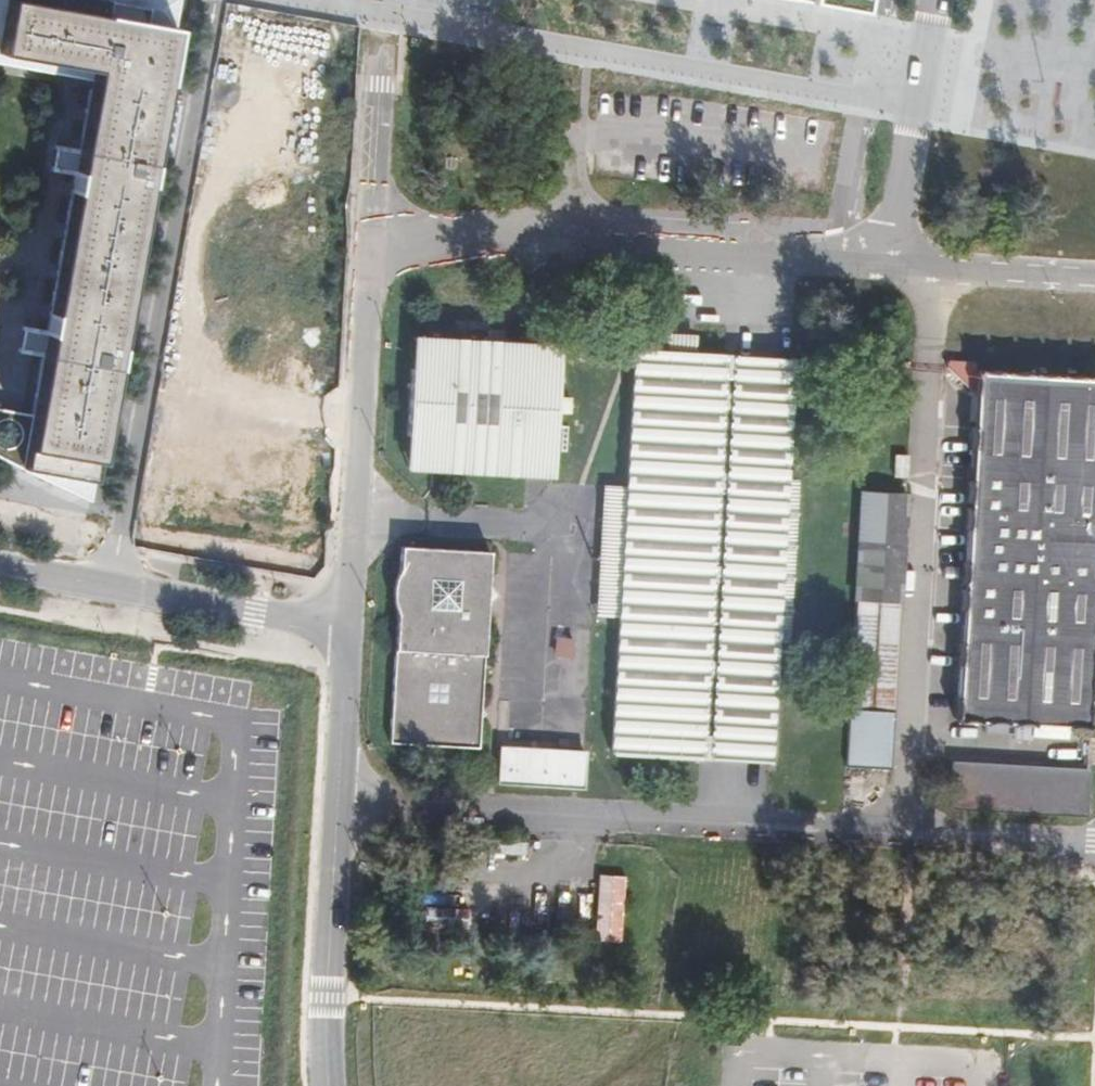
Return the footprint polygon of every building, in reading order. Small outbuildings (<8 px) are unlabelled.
[(55,74),(86,80),(85,86),(74,147),(65,145),(55,144),(50,171),(60,172),(69,174),(58,235),(41,328),(33,327),(23,326),(21,339),(19,352),(28,354),(36,355),(26,415),(0,410),(0,456),(89,502),(179,0),(0,0),(0,64),(55,74)] [(477,330),(476,344),(492,345),(493,331),(477,330)] [(492,345),(476,344),(405,340),(397,468),(539,476),(543,417),(544,403),(547,348),(492,345)] [(655,357),(684,359),(685,342),(656,340),(655,357)] [(714,382),(715,361),(684,359),(655,357),(623,356),(616,492),(599,491),(598,523),(588,522),(584,590),(591,590),(590,618),(606,619),(598,756),(692,762),(693,742),(755,745),(761,635),(762,620),(779,621),(784,527),(771,526),(772,513),(779,386),(714,382)] [(781,365),(715,361),(714,382),(779,386),(781,365)] [(962,386),(954,522),(952,564),(942,731),(1077,738),(1094,420),(1094,393),(962,386)] [(557,418),(557,404),(544,403),(543,417),(557,418)] [(904,589),(915,431),(883,429),(884,411),(854,410),(854,419),(835,418),(825,602),(840,603),(831,757),(875,760),(885,588),(904,589)] [(598,523),(599,491),(590,491),(588,522),(598,523)] [(785,514),(772,513),(771,526),(784,527),(785,514)] [(491,570),(404,565),(390,590),(394,759),(482,763),(491,570)] [(591,590),(584,590),(583,618),(590,618),(591,590)] [(778,636),(779,621),(762,620),(761,635),(778,636)] [(561,643),(560,692),(589,693),(590,629),(578,629),(577,643),(561,643)] [(754,765),(755,745),(693,742),(692,762),(754,765)] [(583,750),(500,746),(498,784),(581,789),(583,750)] [(1070,779),(935,771),(933,814),(1068,822),(1070,779)] [(598,873),(596,939),(623,940),(626,874),(598,873)] [(447,910),(399,907),(398,923),(446,926),(447,910)]
